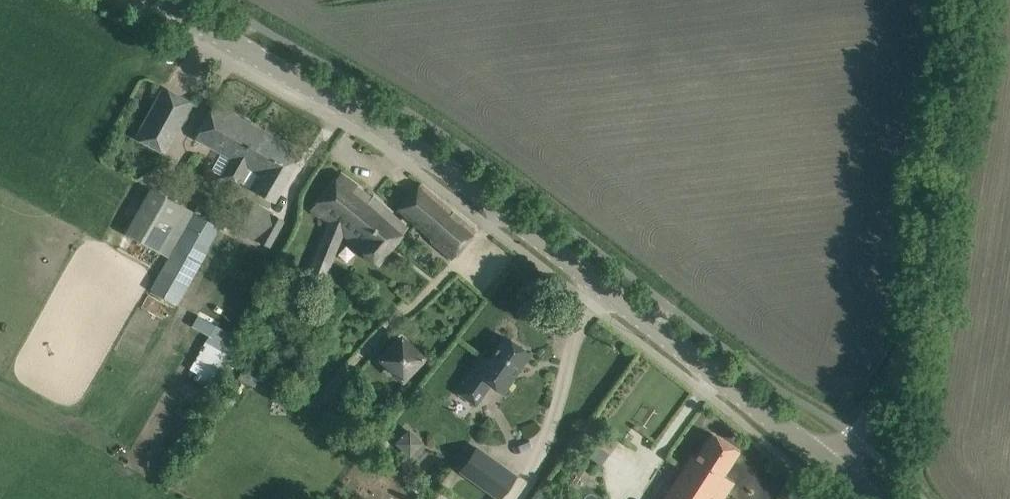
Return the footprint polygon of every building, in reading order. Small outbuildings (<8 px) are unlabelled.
[(136,136),(164,152),(192,102),(163,87),(136,136)] [(214,103),(195,138),(221,152),(232,157),(222,175),(221,176),(236,184),(246,166),(265,131),(214,103)] [(265,131),(246,166),(262,174),(253,189),(274,201),(302,151),(265,131)] [(371,196),(338,175),(313,208),(330,223),(326,231),(332,237),(339,230),(377,263),(407,226),(373,194),(371,196)] [(420,182),(398,209),(453,258),(475,231),(420,182)] [(151,187),(125,232),(167,256),(193,211),(151,187)] [(258,240),(266,244),(270,237),(273,239),(284,219),(253,203),(245,217),(237,213),(231,225),(239,229),(258,240)] [(193,211),(167,256),(170,258),(159,276),(183,290),(199,261),(219,226),(193,211)] [(320,245),(308,271),(325,279),(336,253),(320,245)] [(189,368),(213,380),(236,334),(211,322),(189,368)] [(401,333),(377,358),(402,382),(426,357),(401,333)] [(502,392),(518,370),(529,354),(505,336),(488,360),(482,356),(457,391),(475,404),(491,383),(502,392)] [(395,442),(413,454),(424,439),(406,426),(395,442)] [(722,498),(733,482),(723,475),(739,450),(712,433),(696,458),(691,455),(662,498),(722,498)] [(458,470),(498,498),(499,498),(517,474),(476,445),(458,470)] [(426,486),(417,498),(432,498),(436,493),(426,486)] [(541,489),(535,498),(557,498),(541,489)]
